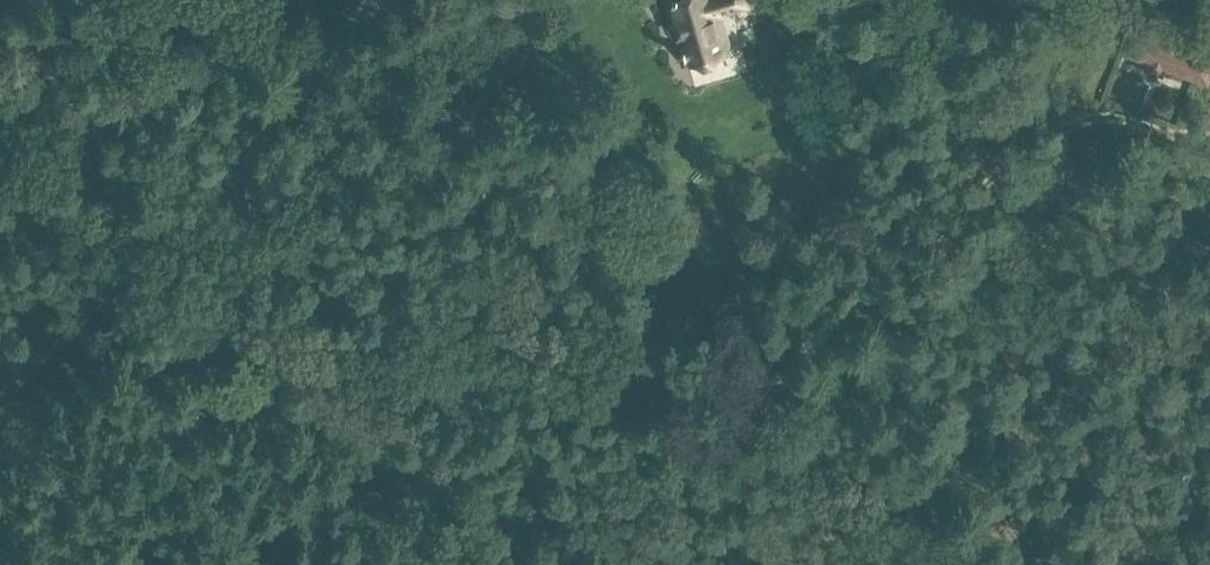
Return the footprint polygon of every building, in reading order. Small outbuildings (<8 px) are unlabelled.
[(670,5),(686,63),(729,52),(718,13),(747,5),(746,0),(670,0),(671,4),(670,5)] [(255,250),(245,244),(239,253),(249,260),(255,250)]
